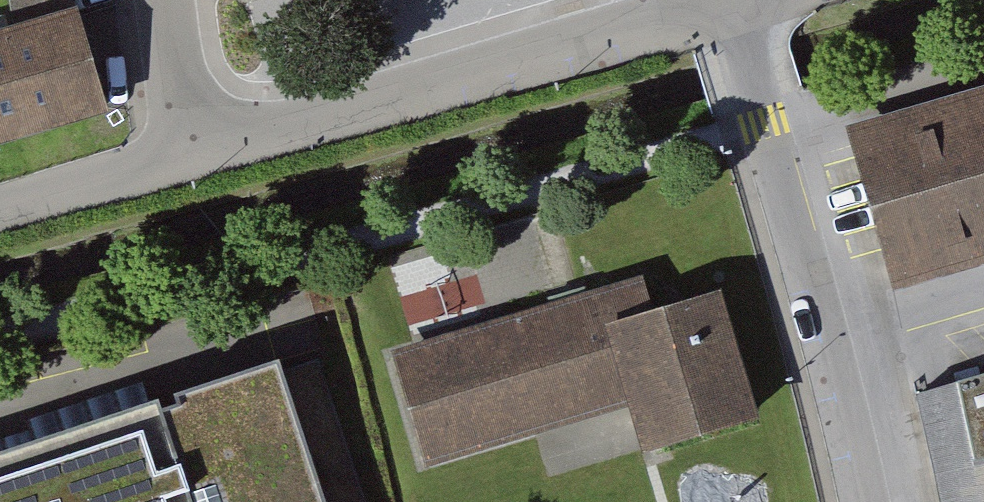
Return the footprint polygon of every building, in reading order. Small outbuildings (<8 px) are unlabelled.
[(0,39),(0,136),(101,106),(74,17),(72,0),(11,0),(16,34),(0,39)] [(853,146),(898,298),(983,272),(983,107),(853,146)] [(514,325),(398,359),(427,455),(537,422),(533,408),(633,379),(652,446),(746,418),(710,298),(650,316),(640,283),(513,320),(514,325)] [(0,452),(0,501),(365,501),(318,360),(281,371),(278,361),(0,452)] [(957,384),(983,477),(983,491),(983,377),(957,384)]
